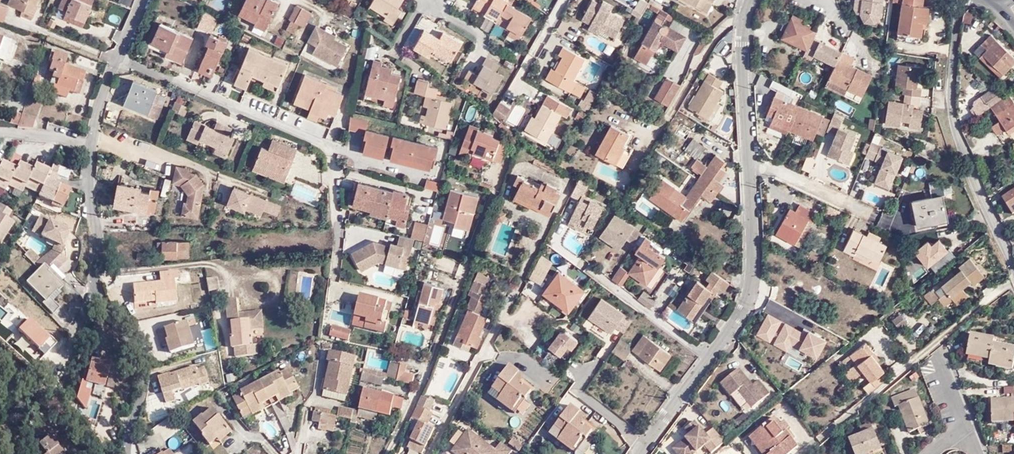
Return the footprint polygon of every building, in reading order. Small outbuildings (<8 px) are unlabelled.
[(21,8),(33,12),(37,2),(36,1),(36,0),(9,0),(8,3),(21,8)] [(67,12),(86,20),(93,0),(62,0),(59,9),(67,12)] [(242,10),(258,18),(256,21),(267,27),(281,0),(246,0),(242,10)] [(386,12),(387,8),(371,0),(370,0),(368,3),(386,12)] [(394,18),(401,7),(397,4),(400,0),(371,0),(387,8),(386,12),(394,18)] [(509,0),(476,0),(473,3),(487,12),(507,25),(511,27),(520,33),(532,15),(509,0)] [(600,30),(615,37),(625,19),(611,11),(613,8),(599,0),(594,0),(583,20),(590,25),(592,22),(602,27),(600,30)] [(884,0),(863,0),(863,9),(861,13),(865,19),(875,20),(882,14),(884,0)] [(295,17),(302,21),(307,23),(314,10),(299,1),(291,14),(295,17)] [(707,14),(711,6),(705,3),(703,8),(696,4),(694,7),(707,14)] [(925,6),(903,3),(898,33),(921,36),(923,29),(923,24),(927,25),(930,7),(925,6)] [(221,15),(207,7),(200,22),(213,28),(221,15)] [(33,12),(21,8),(19,15),(30,20),(33,12)] [(659,8),(638,48),(634,56),(646,63),(650,55),(654,49),(662,32),(666,34),(668,33),(670,30),(669,27),(661,23),(667,12),(659,8)] [(86,20),(67,12),(64,19),(84,26),(86,20)] [(392,21),(394,18),(386,12),(383,16),(392,21)] [(485,15),(505,27),(507,25),(487,12),(485,15)] [(56,24),(59,16),(51,13),(49,22),(56,24)] [(297,31),(302,21),(295,17),(289,27),(297,31)] [(783,40),(806,52),(813,38),(814,36),(806,32),(808,30),(800,26),(801,22),(794,17),(783,40)] [(186,59),(196,35),(162,20),(153,39),(172,48),(171,53),(186,59)] [(438,33),(443,27),(435,22),(430,28),(438,33)] [(598,33),(600,30),(602,27),(592,22),(590,25),(588,28),(598,33)] [(337,36),(316,26),(308,40),(317,45),(313,52),(338,65),(348,46),(335,38),(337,36)] [(516,38),(520,33),(511,27),(507,33),(516,38)] [(435,48),(452,58),(462,41),(444,31),(441,36),(426,28),(415,46),(431,55),(435,48)] [(207,51),(202,62),(216,68),(229,39),(213,31),(205,49),(207,51)] [(657,51),(666,34),(662,32),(654,49),(657,51)] [(920,44),(921,36),(898,33),(897,40),(920,44)] [(1013,64),(1013,57),(991,34),(982,43),(987,49),(983,54),(1003,74),(1013,64)] [(709,37),(704,35),(693,53),(694,55),(700,53),(709,37)] [(2,61),(10,39),(2,36),(0,41),(0,61),(2,61)] [(803,57),(811,61),(814,55),(835,65),(842,52),(813,38),(806,52),(803,57)] [(556,79),(574,88),(580,77),(577,75),(588,54),(567,43),(562,52),(565,54),(558,66),(562,69),(556,79)] [(983,54),(987,49),(982,43),(974,51),(1000,77),(1003,74),(983,54)] [(367,56),(374,57),(376,44),(368,44),(367,56)] [(251,46),(242,67),(237,79),(249,84),(255,71),(268,76),(282,82),(290,61),(251,46)] [(448,65),(452,58),(435,48),(431,55),(448,65)] [(68,87),(72,88),(75,79),(81,80),(84,70),(62,62),(65,55),(53,51),(48,66),(52,68),(51,73),(57,75),(54,81),(51,80),(48,89),(64,95),(68,87)] [(855,59),(842,52),(829,79),(826,87),(845,96),(848,89),(863,96),(872,76),(859,69),(857,73),(850,69),(852,65),(855,59)] [(491,88),(497,61),(486,54),(481,68),(478,73),(475,71),(470,68),(466,76),(474,82),(477,79),(485,85),(491,88)] [(365,92),(385,96),(396,99),(402,74),(392,71),(381,68),(382,63),(383,60),(374,57),(365,92)] [(216,68),(202,62),(199,68),(213,74),(216,68)] [(393,66),(382,63),(381,68),(392,71),(393,66)] [(556,79),(562,69),(558,66),(554,64),(548,75),(556,79)] [(233,77),(237,79),(242,67),(238,65),(233,77)] [(918,81),(919,69),(898,65),(895,86),(903,88),(902,95),(905,95),(904,103),(887,101),(885,124),(899,127),(900,121),(909,122),(909,124),(921,126),(922,111),(914,110),(909,109),(910,104),(914,105),(919,105),(921,90),(916,89),(918,81)] [(325,105),(332,108),(339,110),(347,91),(329,83),(323,81),(324,77),(308,71),(299,92),(307,95),(305,101),(313,105),(312,108),(322,111),(325,105)] [(709,121),(719,105),(726,94),(720,91),(725,83),(711,75),(690,109),(709,121)] [(986,81),(981,75),(978,78),(983,84),(986,81)] [(127,100),(151,109),(156,98),(161,86),(137,76),(127,100)] [(279,88),(282,82),(268,76),(265,83),(279,88)] [(433,95),(430,105),(426,119),(447,126),(454,99),(437,94),(440,86),(430,83),(431,79),(419,76),(416,89),(428,94),(433,95)] [(590,82),(580,77),(574,88),(584,93),(590,82)] [(669,106),(681,84),(669,77),(657,98),(669,106)] [(787,96),(791,88),(789,87),(771,78),(767,85),(787,96)] [(75,79),(72,88),(78,90),(81,80),(75,79)] [(581,103),(590,108),(600,90),(593,86),(587,97),(585,96),(581,103)] [(974,109),(978,116),(1005,97),(995,88),(983,97),(985,100),(976,107),(974,109)] [(783,124),(784,124),(795,101),(770,89),(762,106),(769,109),(766,115),(783,124)] [(297,98),(305,101),(307,95),(299,92),(297,98)] [(424,103),(430,105),(433,95),(428,94),(424,103)] [(396,99),(385,96),(385,103),(393,105),(396,99)] [(985,100),(983,97),(976,102),(975,105),(975,106),(976,107),(985,100)] [(156,98),(151,109),(156,112),(161,100),(156,98)] [(189,103),(177,98),(173,107),(185,111),(189,103)] [(547,101),(540,114),(532,128),(551,138),(566,111),(547,101)] [(795,101),(784,124),(807,136),(810,129),(817,133),(825,117),(818,113),(795,101)] [(501,102),(494,115),(504,122),(512,108),(501,102)] [(1013,127),(1013,103),(997,115),(1001,121),(993,126),(999,134),(1006,129),(1008,132),(1013,127)] [(330,113),(332,108),(325,105),(322,111),(330,113)] [(722,107),(719,105),(709,121),(713,123),(722,107)] [(824,152),(847,162),(851,150),(847,148),(853,132),(836,125),(841,113),(832,109),(830,114),(824,128),(833,132),(824,152)] [(10,113),(6,123),(16,126),(19,116),(10,113)] [(371,125),(373,117),(355,113),(354,125),(369,130),(368,135),(371,135),(368,150),(375,152),(377,147),(389,150),(392,140),(398,143),(394,156),(402,158),(403,154),(416,157),(427,161),(426,165),(434,167),(438,153),(440,154),(442,146),(371,125)] [(532,128),(540,114),(536,113),(529,126),(532,128)] [(16,126),(23,128),(28,130),(32,119),(19,114),(19,116),(16,126)] [(783,124),(766,115),(763,120),(781,128),(783,124)] [(236,134),(230,131),(215,125),(196,117),(191,128),(198,130),(197,132),(202,134),(218,141),(215,148),(227,153),(236,134)] [(215,125),(230,131),(233,124),(218,117),(215,125)] [(729,119),(728,119),(723,130),(723,131),(723,132),(725,135),(729,136),(731,136),(732,134),(732,132),(730,130),(731,129),(734,122),(734,121),(730,119),(729,119)] [(492,128),(483,125),(471,121),(463,142),(477,146),(477,149),(501,156),(507,138),(491,132),(492,128)] [(631,133),(614,124),(607,139),(599,154),(618,164),(627,147),(624,145),(631,133)] [(200,139),(202,134),(197,132),(198,130),(191,128),(188,134),(200,139)] [(888,150),(893,141),(877,132),(872,142),(888,150)] [(270,162),(290,170),(294,162),(290,161),(293,154),(296,156),(300,145),(276,136),(271,144),(264,142),(256,164),(267,169),(270,162)] [(693,140),(686,150),(697,159),(705,148),(693,140)] [(893,141),(888,150),(887,153),(897,158),(904,146),(893,141)] [(477,149),(477,146),(463,142),(460,150),(475,154),(477,149)] [(797,166),(806,170),(807,169),(813,154),(805,150),(797,166)] [(712,161),(703,174),(699,179),(717,192),(723,184),(721,182),(728,173),(722,169),(727,163),(725,162),(715,156),(712,161)] [(691,167),(694,169),(700,161),(696,159),(691,167)] [(694,169),(703,174),(712,161),(708,159),(705,164),(700,161),(694,169)] [(50,171),(35,164),(32,169),(18,163),(15,168),(1,161),(0,162),(0,179),(8,182),(11,178),(25,185),(28,179),(43,187),(47,179),(50,171)] [(198,214),(204,181),(196,170),(188,168),(188,165),(177,162),(173,179),(182,181),(189,191),(187,199),(185,199),(182,212),(198,214)] [(287,177),(290,170),(270,162),(267,169),(287,177)] [(69,170),(53,164),(50,171),(67,177),(69,170)] [(463,172),(452,168),(449,176),(462,180),(463,172)] [(531,200),(549,212),(563,192),(555,186),(557,183),(547,175),(545,178),(541,176),(539,180),(529,173),(526,177),(522,175),(524,173),(518,169),(512,178),(519,183),(513,193),(529,204),(531,200)] [(67,177),(50,171),(47,179),(63,186),(67,177)] [(566,191),(572,195),(579,179),(572,176),(566,191)] [(585,195),(590,184),(580,177),(579,179),(572,195),(580,198),(573,216),(581,220),(587,223),(595,227),(605,205),(598,202),(596,205),(583,199),(585,195)] [(22,191),(25,185),(11,178),(8,182),(8,184),(22,191)] [(429,185),(442,189),(444,181),(432,178),(429,185)] [(0,179),(0,186),(5,189),(8,184),(8,182),(0,179)] [(25,185),(41,193),(43,187),(28,179),(25,185)] [(63,204),(69,189),(63,186),(47,179),(43,187),(41,193),(63,204)] [(717,192),(699,179),(687,196),(682,204),(691,210),(702,195),(711,201),(717,192)] [(355,201),(374,206),(390,210),(389,215),(399,217),(397,221),(407,224),(412,208),(406,206),(407,201),(410,191),(396,187),(395,189),(362,180),(360,186),(355,186),(354,192),(358,193),(355,201)] [(683,222),(691,210),(682,204),(687,196),(665,180),(652,199),(683,222)] [(867,204),(878,210),(886,183),(876,180),(867,204)] [(281,203),(234,184),(228,200),(244,207),(245,205),(261,211),(264,206),(277,211),(281,203)] [(294,184),(291,195),(313,200),(316,190),(294,184)] [(115,203),(163,213),(166,198),(158,196),(160,188),(151,185),(149,191),(118,185),(115,203)] [(479,195),(452,187),(444,216),(453,219),(452,224),(470,229),(479,195)] [(930,191),(932,199),(944,197),(948,196),(946,188),(930,191)] [(1003,200),(1013,215),(1013,192),(1003,200)] [(598,202),(585,195),(583,199),(596,205),(598,202)] [(917,225),(939,222),(938,217),(947,216),(944,197),(932,199),(913,202),(917,225)] [(546,216),(549,212),(531,200),(529,204),(546,216)] [(777,234),(795,244),(807,220),(812,222),(817,212),(800,204),(797,211),(790,208),(777,234)] [(888,208),(882,204),(879,210),(886,212),(888,208)] [(0,206),(0,244),(13,223),(6,218),(11,212),(0,206)] [(390,210),(374,206),(373,211),(389,215),(390,210)] [(501,210),(496,208),(492,217),(500,220),(504,211),(501,210)] [(56,250),(64,253),(68,245),(65,244),(72,229),(41,215),(35,231),(60,241),(56,250)] [(577,227),(581,220),(573,216),(569,223),(577,227)] [(628,239),(637,244),(644,233),(615,216),(601,236),(611,243),(614,238),(624,245),(628,239)] [(418,236),(428,238),(432,223),(418,219),(414,235),(418,236)] [(584,231),(587,223),(581,220),(577,227),(584,231)] [(800,246),(812,222),(807,220),(795,244),(800,246)] [(439,244),(444,227),(435,225),(431,241),(439,244)] [(870,237),(865,235),(852,229),(842,249),(853,255),(855,249),(870,256),(878,260),(886,245),(878,241),(880,237),(872,232),(870,237)] [(410,266),(418,236),(414,235),(404,232),(402,241),(396,240),(395,243),(379,238),(356,249),(366,266),(382,258),(410,266)] [(630,271),(647,284),(653,287),(665,269),(660,266),(666,257),(650,245),(655,238),(649,234),(639,248),(643,251),(630,271)] [(190,254),(189,237),(163,237),(162,255),(190,254)] [(621,250),(624,245),(614,238),(611,243),(621,250)] [(936,272),(956,255),(948,246),(928,263),(936,272)] [(146,255),(148,248),(142,247),(140,254),(146,255)] [(855,249),(853,255),(868,261),(870,256),(855,249)] [(53,252),(67,262),(71,259),(64,253),(56,250),(53,252)] [(58,270),(67,262),(53,252),(42,262),(51,269),(54,266),(58,270)] [(954,272),(935,288),(943,297),(940,299),(947,306),(956,299),(960,303),(971,294),(965,287),(973,280),(976,282),(986,274),(972,257),(961,266),(964,269),(957,275),(954,272)] [(59,282),(63,279),(51,269),(42,262),(40,264),(43,267),(59,282)] [(385,263),(384,270),(401,273),(402,266),(385,263)] [(630,271),(622,266),(614,279),(621,284),(630,271)] [(63,286),(59,282),(43,267),(28,280),(38,290),(41,287),(44,290),(43,292),(49,297),(51,297),(63,286)] [(179,268),(161,270),(162,280),(135,282),(136,300),(157,298),(157,301),(177,299),(175,278),(180,278),(179,268)] [(471,305),(470,308),(488,317),(489,314),(488,313),(495,301),(489,298),(491,294),(483,290),(486,284),(490,273),(478,269),(474,280),(470,291),(474,292),(468,303),(471,305)] [(548,293),(558,300),(560,297),(573,306),(586,288),(563,271),(548,293)] [(726,279),(714,271),(707,280),(719,287),(719,288),(724,291),(730,281),(726,279)] [(210,276),(212,289),(223,287),(221,274),(210,276)] [(437,295),(443,297),(446,281),(427,276),(424,285),(420,284),(416,294),(422,295),(416,313),(430,317),(437,295)] [(42,305),(45,302),(49,297),(43,292),(44,290),(41,287),(38,290),(28,280),(27,279),(22,284),(42,305)] [(719,288),(707,280),(704,285),(716,293),(719,288)] [(679,309),(695,321),(709,301),(712,303),(718,294),(716,293),(704,285),(700,283),(683,307),(682,306),(679,309)] [(933,304),(940,299),(943,297),(935,288),(926,296),(933,304)] [(644,290),(640,296),(654,305),(657,299),(644,290)] [(371,303),(374,293),(364,291),(360,301),(371,303)] [(391,297),(374,293),(371,303),(360,301),(357,312),(368,315),(366,323),(386,329),(390,318),(385,317),(391,297)] [(587,317),(596,322),(591,331),(603,337),(607,329),(612,332),(624,309),(599,295),(587,317)] [(242,311),(241,296),(229,298),(233,327),(238,327),(238,334),(235,335),(236,346),(239,345),(240,354),(259,351),(259,353),(262,352),(260,342),(255,343),(253,325),(267,324),(265,309),(242,311)] [(61,307),(51,297),(49,297),(45,302),(55,313),(61,307)] [(571,309),(573,306),(560,297),(558,300),(571,309)] [(729,300),(721,314),(727,317),(734,303),(729,300)] [(709,301),(695,321),(700,325),(714,304),(712,303),(709,301)] [(480,330),(488,317),(470,308),(459,328),(467,332),(466,336),(474,341),(478,343),(484,332),(480,330)] [(770,342),(782,318),(766,310),(754,334),(770,342)] [(620,326),(627,328),(630,314),(623,313),(620,326)] [(854,315),(846,325),(855,332),(859,327),(863,330),(866,325),(862,322),(863,321),(861,319),(863,316),(858,314),(856,317),(854,315)] [(894,322),(900,329),(908,323),(902,315),(894,322)] [(787,316),(772,342),(796,355),(801,347),(816,355),(826,338),(787,316)] [(193,318),(169,324),(173,334),(169,336),(170,341),(174,348),(197,342),(193,327),(195,326),(193,318)] [(810,326),(831,338),(839,343),(844,335),(836,331),(814,318),(810,326)] [(20,331),(45,357),(52,350),(45,342),(49,339),(30,320),(20,331)] [(336,322),(333,334),(352,338),(355,327),(336,322)] [(173,334),(169,324),(161,327),(166,342),(170,341),(169,336),(173,334)] [(560,324),(546,344),(562,356),(576,336),(560,324)] [(467,332),(459,328),(454,337),(471,346),(474,341),(466,336),(467,332)] [(42,360),(45,357),(20,331),(15,335),(42,360)] [(634,350),(660,369),(671,354),(645,335),(634,350)] [(45,342),(52,350),(59,343),(53,336),(49,339),(45,342)] [(994,363),(1013,366),(1013,347),(996,344),(997,339),(973,336),(971,355),(994,358),(994,363)] [(622,338),(621,338),(621,339),(613,350),(625,359),(631,351),(626,347),(629,343),(622,338)] [(852,360),(856,365),(864,374),(871,383),(863,389),(868,396),(886,382),(881,375),(885,372),(872,356),(874,354),(865,344),(850,357),(852,360)] [(543,357),(551,363),(556,355),(548,349),(543,357)] [(334,351),(331,361),(333,361),(327,388),(350,393),(358,356),(334,351)] [(852,360),(850,357),(838,367),(840,370),(852,360)] [(92,358),(91,364),(110,367),(111,361),(92,358)] [(284,387),(287,393),(301,386),(300,383),(307,379),(298,360),(290,365),(288,362),(270,372),(278,391),(284,387)] [(392,360),(389,372),(388,377),(405,381),(413,382),(416,374),(406,371),(409,362),(403,360),(401,363),(392,360)] [(110,367),(91,364),(87,379),(106,383),(110,367)] [(191,380),(193,379),(199,377),(201,383),(211,380),(206,364),(198,366),(197,364),(178,369),(179,372),(173,374),(171,371),(159,375),(166,399),(175,397),(173,388),(181,386),(179,380),(190,377),(191,380)] [(519,382),(514,379),(519,371),(511,365),(491,391),(516,410),(534,388),(522,378),(519,382)] [(864,374),(856,365),(845,375),(852,384),(864,374)] [(365,372),(379,375),(388,377),(389,372),(366,367),(365,372)] [(263,406),(275,400),(272,395),(278,391),(270,372),(251,383),(252,385),(242,390),(249,403),(258,399),(260,403),(263,406)] [(365,372),(363,378),(377,382),(379,375),(365,372)] [(739,372),(720,386),(731,399),(738,394),(752,411),(770,397),(758,383),(752,388),(739,372)] [(919,372),(912,376),(915,381),(922,376),(919,372)] [(194,382),(193,379),(191,380),(190,377),(179,380),(181,386),(194,382)] [(278,391),(280,397),(287,393),(284,387),(278,391)] [(368,388),(368,390),(364,409),(384,413),(382,421),(395,423),(398,407),(406,409),(408,399),(401,397),(401,394),(375,389),(368,388)] [(902,407),(912,435),(932,427),(917,389),(893,398),(897,408),(902,407)] [(275,400),(280,397),(278,391),(272,395),(275,400)] [(421,396),(417,404),(429,410),(434,402),(421,396)] [(252,408),(260,403),(258,399),(249,403),(252,408)] [(1013,420),(1013,400),(995,400),(995,404),(991,404),(991,418),(992,419),(993,420),(994,420),(995,420),(1013,420)] [(419,421),(409,439),(410,440),(407,446),(421,453),(424,447),(433,429),(426,424),(432,412),(429,410),(417,404),(411,417),(419,421)] [(207,437),(233,424),(217,405),(196,422),(205,434),(206,436),(207,437)] [(354,418),(356,408),(342,405),(341,410),(318,405),(317,411),(318,411),(341,415),(354,418)] [(552,430),(577,449),(594,427),(583,419),(580,423),(574,419),(578,414),(579,412),(570,405),(552,430)] [(341,415),(318,411),(316,420),(324,422),(323,427),(332,429),(332,423),(339,424),(341,415)] [(583,419),(578,414),(574,419),(580,423),(583,419)] [(734,425),(740,432),(751,423),(745,416),(734,425)] [(772,453),(790,453),(799,447),(788,434),(786,432),(783,434),(778,428),(780,427),(772,420),(755,435),(772,453)] [(786,432),(788,434),(792,430),(785,422),(780,427),(778,428),(783,434),(786,432)] [(233,425),(233,424),(207,437),(211,442),(220,435),(233,425)] [(708,453),(714,453),(725,446),(713,431),(705,437),(695,424),(684,432),(689,438),(679,447),(685,453),(699,453),(705,449),(708,453)] [(220,435),(226,440),(237,429),(233,425),(220,435)] [(856,453),(872,453),(875,453),(885,453),(873,425),(862,429),(865,436),(851,442),(856,453)] [(48,430),(36,440),(44,450),(38,453),(64,453),(48,430)] [(450,451),(454,453),(507,453),(510,450),(499,442),(493,450),(466,430),(462,436),(457,431),(449,442),(454,446),(450,451)] [(772,453),(755,435),(748,441),(760,453),(772,453)] [(521,448),(525,443),(515,436),(511,441),(521,448)] [(167,445),(156,453),(175,453),(167,445)]
